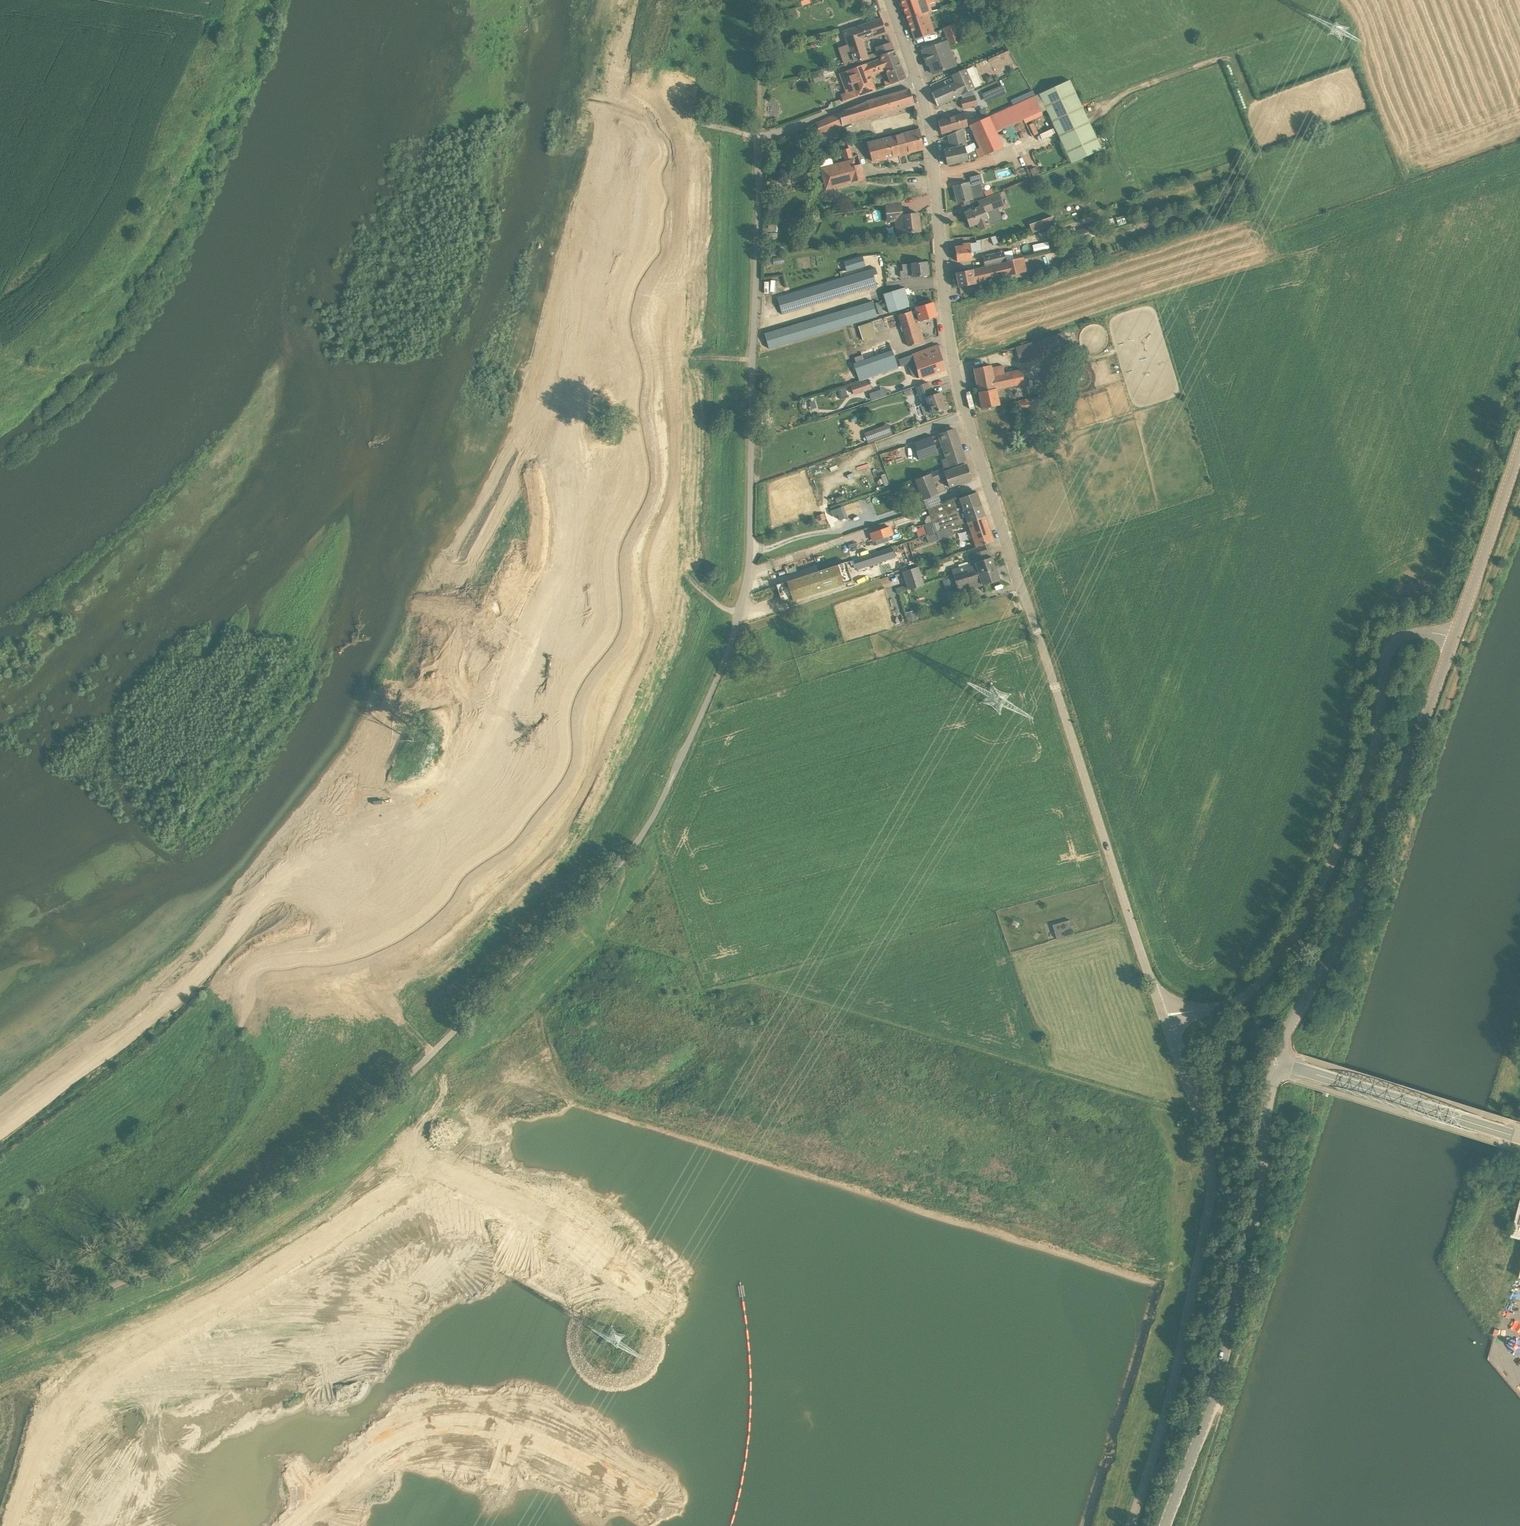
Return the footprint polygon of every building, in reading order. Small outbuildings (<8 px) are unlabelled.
[(908,19),(923,14),(927,12),(931,11),(927,0),(901,0),(908,19)] [(990,9),(998,6),(996,0),(987,0),(990,9)] [(786,14),(788,21),(798,17),(796,10),(786,14)] [(923,14),(908,19),(915,39),(930,34),(923,14)] [(881,19),(843,32),(853,62),(867,58),(861,40),(885,32),(881,19)] [(941,27),(946,41),(947,44),(950,43),(959,40),(953,23),(941,27)] [(958,64),(950,43),(947,44),(946,41),(923,49),(927,61),(929,61),(934,73),(958,64)] [(875,48),(880,58),(894,52),(890,42),(875,48)] [(1008,50),(988,59),(989,63),(1002,57),(1010,54),(1008,50)] [(890,84),(905,79),(894,52),(880,58),(841,73),(848,91),(841,94),(844,102),(875,90),(872,82),(873,82),(871,76),(885,71),(890,84)] [(954,83),(931,93),(937,106),(960,95),(975,88),(966,69),(951,75),(954,83)] [(1068,161),(1099,147),(1068,79),(1037,94),(1038,95),(1045,110),(1068,161)] [(982,93),(985,101),(1005,93),(1002,85),(982,93)] [(909,89),(866,102),(838,114),(815,123),(820,134),(842,126),(914,104),(909,89)] [(1021,97),(1023,101),(1034,96),(1034,97),(1035,96),(1035,95),(1034,94),(1034,93),(1033,92),(1031,92),(1027,94),(1021,97)] [(961,108),(977,104),(974,94),(959,98),(961,108)] [(977,147),(973,149),(977,158),(1002,147),(995,132),(1023,119),(1024,123),(1042,115),(1040,112),(1045,110),(1038,95),(1035,96),(1034,97),(1034,96),(1023,101),(989,117),(968,126),(977,147)] [(941,134),(946,132),(958,128),(967,126),(963,113),(938,121),(941,134)] [(946,132),(950,149),(943,151),(946,165),(966,161),(958,128),(946,132)] [(922,149),(923,149),(923,148),(919,130),(918,130),(918,131),(867,144),(872,161),(922,148),(922,149)] [(851,157),(849,149),(842,151),(844,159),(851,157)] [(852,160),(820,169),(826,189),(851,182),(847,168),(854,166),(852,160)] [(847,168),(851,182),(851,183),(864,179),(860,164),(854,166),(847,168)] [(1036,167),(1030,170),(1033,177),(1039,174),(1036,167)] [(970,187),(982,184),(979,174),(969,177),(970,182),(953,186),(957,203),(973,199),(970,187)] [(1246,175),(1234,179),(1237,185),(1248,182),(1246,175)] [(984,192),(986,198),(995,195),(993,188),(984,192)] [(985,214),(1004,206),(999,193),(995,195),(986,198),(978,201),(981,207),(965,213),(970,226),(978,223),(980,229),(990,226),(987,219),(988,219),(985,214)] [(896,234),(920,232),(918,213),(901,215),(900,203),(885,205),(887,222),(895,221),(896,234)] [(873,211),(874,221),(882,219),(880,210),(873,211)] [(812,213),(814,222),(827,220),(826,211),(812,213)] [(1050,217),(1029,225),(1032,231),(1052,224),(1050,217)] [(768,232),(777,232),(777,223),(768,223),(768,232)] [(1071,244),(1084,240),(1091,237),(1088,227),(1076,231),(1075,228),(1063,232),(1067,246),(1071,244)] [(1160,237),(1170,234),(1168,227),(1163,229),(1163,230),(1158,232),(1160,237)] [(972,260),(971,252),(970,244),(963,244),(963,247),(955,248),(957,262),(972,260)] [(1061,256),(1074,251),(1071,244),(1067,246),(1058,249),(1061,256)] [(1003,251),(983,256),(985,266),(1006,261),(1003,251)] [(844,262),(845,265),(847,271),(855,269),(865,266),(862,256),(844,262)] [(974,284),(1004,277),(1004,276),(1024,271),(1021,258),(1006,261),(985,266),(971,270),(956,273),(959,287),(974,284)] [(902,264),(903,271),(900,271),(901,278),(912,277),(928,275),(927,262),(911,263),(911,264),(902,264)] [(877,274),(875,268),(777,298),(782,314),(877,286),(873,275),(877,274)] [(904,287),(883,294),(889,313),(910,307),(904,287)] [(768,348),(877,318),(872,302),(763,332),(768,348)] [(880,302),(874,303),(876,315),(882,313),(880,302)] [(937,316),(933,302),(919,306),(901,311),(901,314),(898,315),(909,347),(923,342),(921,334),(919,335),(915,323),(937,316)] [(862,340),(876,335),(871,321),(858,325),(862,340)] [(1053,335),(1009,349),(1012,361),(1056,347),(1053,335)] [(898,367),(889,343),(861,352),(862,356),(854,358),(856,364),(854,365),(859,381),(898,367)] [(913,354),(919,378),(945,369),(938,345),(913,354)] [(1000,405),(996,390),(1024,384),(1020,370),(1004,373),(1002,365),(992,367),(990,365),(973,368),(982,408),(1000,405)] [(872,389),(870,384),(869,379),(851,385),(854,395),(872,389)] [(884,388),(869,393),(872,401),(887,395),(884,388)] [(918,393),(925,416),(947,408),(943,396),(942,397),(941,393),(932,395),(930,388),(929,389),(918,393)] [(1041,398),(1029,400),(1030,403),(1031,407),(1042,405),(1041,398)] [(1002,404),(1003,412),(1030,407),(1028,399),(1002,404)] [(1031,419),(1019,423),(1021,433),(1034,430),(1031,419)] [(868,444),(892,435),(888,425),(864,434),(868,444)] [(954,429),(937,435),(948,467),(965,461),(954,429)] [(935,448),(932,437),(919,441),(922,452),(935,448)] [(966,464),(944,472),(949,488),(972,480),(966,464)] [(922,500),(938,494),(930,474),(914,480),(922,500)] [(965,510),(981,505),(976,492),(929,509),(933,522),(937,520),(965,510)] [(965,510),(937,520),(941,531),(952,527),(967,522),(985,516),(981,505),(965,510)] [(976,547),(994,541),(985,516),(967,522),(976,547)] [(887,536),(893,534),(890,526),(870,533),(872,541),(873,541),(887,536)] [(926,536),(929,543),(955,535),(952,527),(941,531),(926,536)] [(960,541),(968,539),(966,532),(958,533),(960,541)] [(879,544),(889,541),(887,536),(873,541),(875,546),(879,544)] [(892,547),(853,560),(857,570),(895,557),(892,547)] [(951,570),(955,581),(995,568),(992,557),(990,558),(987,549),(972,554),(975,562),(951,570)] [(776,584),(782,604),(852,581),(846,562),(776,584)] [(904,571),(910,590),(924,585),(917,566),(904,571)] [(995,568),(955,581),(957,587),(972,583),(973,588),(982,585),(999,579),(995,568)] [(953,577),(942,581),(945,589),(956,586),(953,577)] [(908,622),(917,619),(915,610),(906,612),(908,622)] [(1056,938),(1074,933),(1070,920),(1052,925),(1056,938)] [(1518,1210),(1511,1237),(1519,1239),(1519,1210),(1518,1210)]
